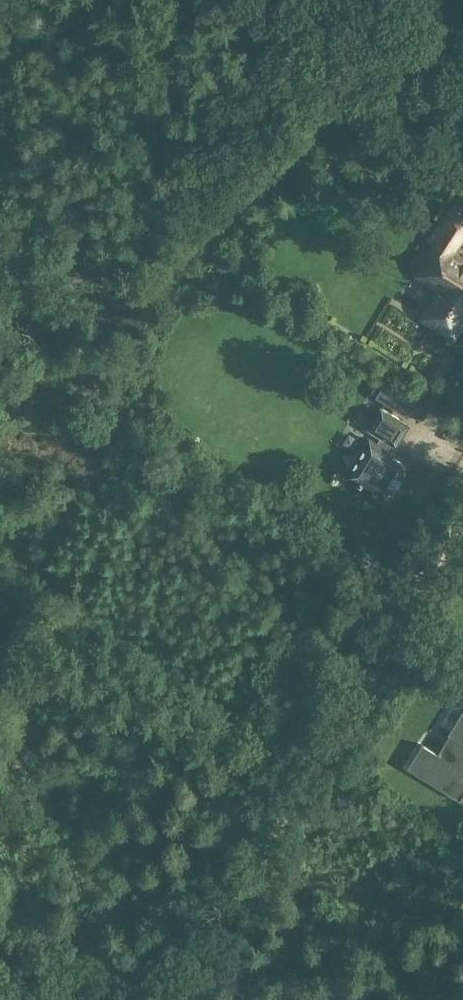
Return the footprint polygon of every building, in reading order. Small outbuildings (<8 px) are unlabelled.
[(434,284),(441,289),(426,313),(439,321),(434,328),(452,339),(462,322),(462,263),(445,252),(450,244),(456,247),(462,235),(462,221),(447,211),(428,242),(436,248),(418,277),(432,287),(434,284)] [(380,411),(368,432),(380,439),(376,446),(374,445),(350,482),(386,504),(410,467),(387,453),(391,446),(395,449),(408,428),(380,411)] [(423,746),(408,769),(460,801),(462,796),(462,713),(449,736),(453,739),(441,757),(423,746)]
